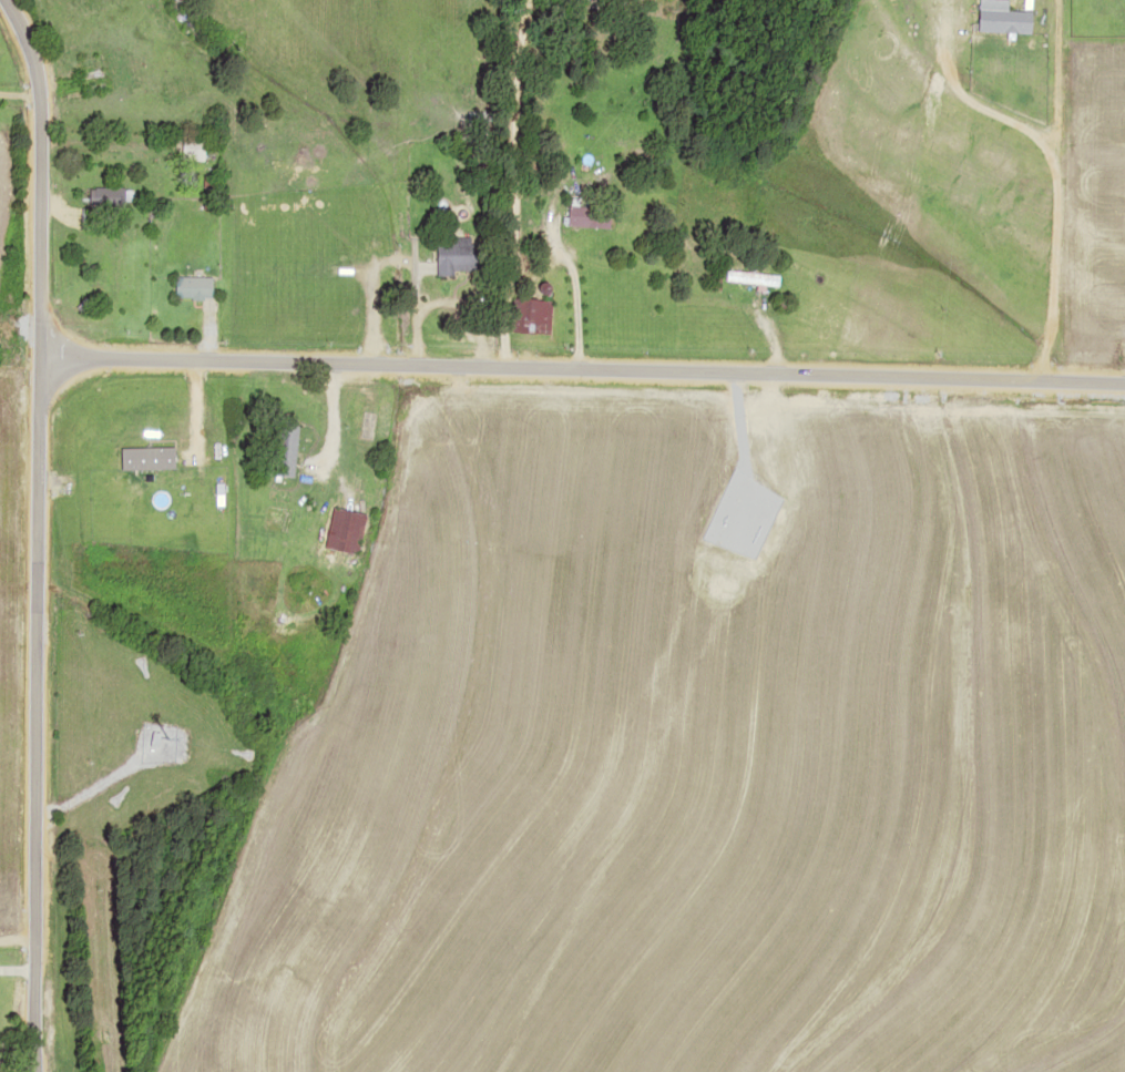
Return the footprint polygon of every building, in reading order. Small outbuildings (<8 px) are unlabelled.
[(178,161),(201,161),(201,137),(178,137),(178,161)] [(86,208),(122,208),(122,187),(86,187),(86,208)] [(607,229),(609,209),(565,205),(563,225),(607,229)] [(453,244),(434,244),(434,273),(478,273),(478,243),(468,243),(468,237),(453,237),(453,244)] [(721,281),(773,288),(775,276),(722,270),(721,281)] [(206,297),(206,276),(169,276),(169,297),(206,297)] [(90,304),(83,297),(75,305),(81,312),(90,304)] [(548,333),(550,301),(509,299),(507,331),(548,333)] [(264,474),(287,476),(291,418),(268,417),(264,474)] [(325,507),(318,547),(353,554),(360,514),(325,507)]
